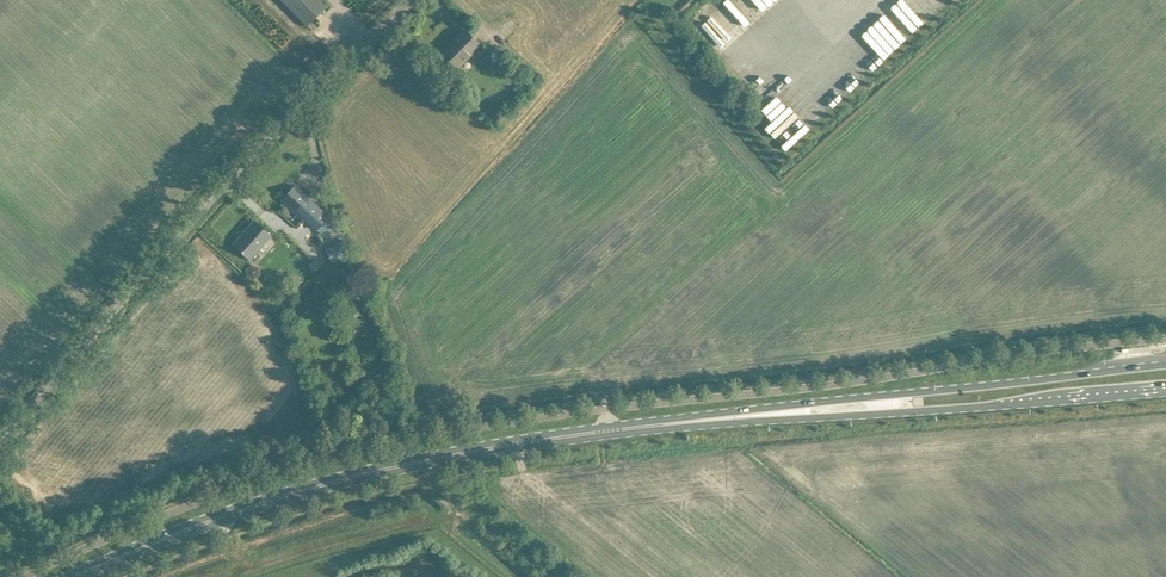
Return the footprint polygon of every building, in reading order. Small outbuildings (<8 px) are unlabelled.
[(308,26),(329,6),(323,0),(282,0),(308,26)] [(778,0),(726,0),(706,18),(730,44),(749,27),(748,26),(778,0)] [(897,2),(921,27),(934,15),(919,0),(900,0),(897,2)] [(858,30),(886,60),(911,37),(883,8),(868,22),(867,21),(858,30)] [(466,29),(442,53),(458,68),(481,44),(466,29)] [(510,93),(519,101),(532,87),(523,79),(510,93)] [(329,216),(314,201),(296,185),(282,200),(290,207),(293,205),(318,228),(329,216)] [(233,244),(249,258),(270,235),(254,221),(233,244)] [(330,247),(325,249),(329,256),(333,263),(351,252),(344,239),(330,247)] [(252,264),(246,269),(247,277),(254,279),(260,274),(259,267),(252,264)]
